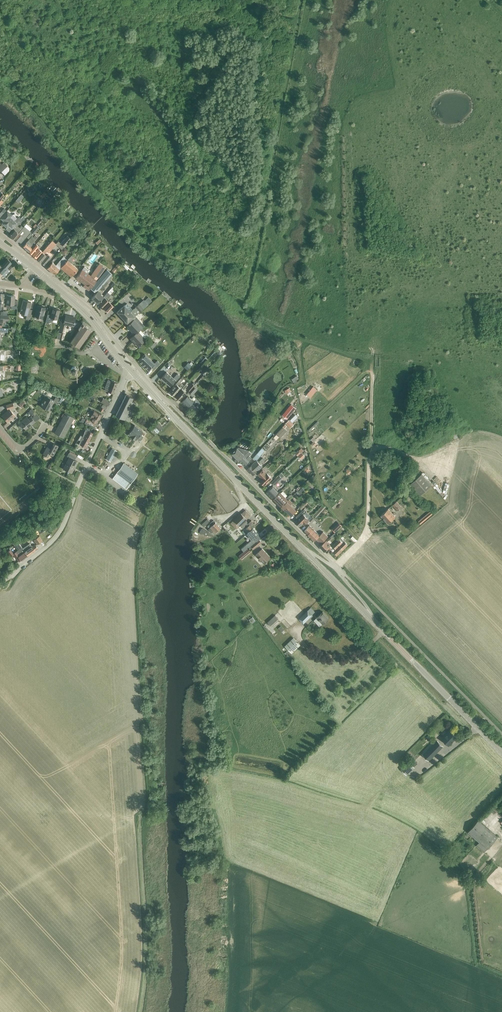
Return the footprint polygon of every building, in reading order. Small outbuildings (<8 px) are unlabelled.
[(3,156),(0,158),(0,171),(4,175),(8,171),(9,168),(7,166),(9,164),(8,161),(3,156)] [(9,226),(13,229),(17,223),(19,225),(23,220),(21,219),(21,218),(20,217),(17,218),(16,219),(7,211),(4,214),(0,218),(3,220),(4,220),(5,221),(2,223),(7,228),(9,226)] [(41,221),(37,226),(31,232),(33,234),(39,228),(40,228),(41,227),(41,226),(43,223),(41,221)] [(9,235),(14,239),(24,227),(22,226),(20,228),(18,226),(19,225),(17,223),(13,229),(14,230),(9,235)] [(24,227),(14,239),(18,242),(21,239),(24,240),(26,238),(25,237),(30,231),(27,228),(27,229),(24,227)] [(23,247),(29,252),(35,246),(36,244),(38,242),(35,240),(36,239),(32,236),(26,243),(23,247)] [(71,239),(67,236),(61,243),(64,246),(71,239)] [(43,252),(37,258),(44,265),(51,257),(48,254),(47,256),(43,253),(44,252),(45,253),(47,251),(49,252),(56,244),(52,241),(45,249),(43,252)] [(29,252),(37,258),(43,252),(39,249),(41,247),(40,245),(39,246),(36,244),(35,246),(29,252)] [(66,261),(61,268),(71,277),(78,269),(70,262),(76,256),(73,254),(66,261)] [(55,274),(61,268),(66,261),(62,258),(56,265),(52,262),(47,268),(55,274)] [(7,268),(12,263),(7,259),(2,265),(5,267),(1,272),(3,273),(2,274),(5,277),(10,270),(9,269),(7,268)] [(91,276),(82,270),(77,277),(88,285),(86,288),(90,292),(92,289),(96,292),(112,274),(105,268),(100,264),(91,276)] [(96,292),(91,298),(92,298),(98,303),(102,299),(105,296),(104,297),(100,294),(98,292),(98,291),(98,290),(96,292)] [(104,301),(100,304),(108,312),(116,305),(115,304),(113,305),(107,299),(111,295),(108,292),(105,296),(102,299),(104,301)] [(11,305),(10,308),(17,309),(18,302),(14,302),(15,296),(8,295),(7,298),(4,297),(4,301),(7,301),(7,304),(11,305)] [(144,300),(139,304),(143,308),(152,301),(148,297),(145,301),(144,300)] [(25,317),(30,319),(32,310),(30,310),(31,302),(24,300),(21,313),(26,314),(25,317)] [(122,318),(126,324),(135,316),(143,308),(139,304),(139,303),(132,309),(127,303),(125,305),(124,305),(117,312),(122,318)] [(35,316),(42,318),(45,307),(38,305),(35,316)] [(53,321),(54,319),(58,320),(60,310),(53,308),(51,315),(48,314),(46,321),(50,322),(50,321),(52,321),(53,321)] [(9,315),(1,314),(0,317),(0,324),(2,324),(3,319),(8,319),(9,315)] [(74,326),(76,318),(69,317),(70,316),(66,315),(64,323),(61,322),(59,330),(63,331),(65,324),(74,326)] [(132,332),(135,335),(138,332),(139,331),(142,328),(135,320),(128,326),(133,331),(132,332)] [(84,324),(82,323),(78,329),(79,329),(71,342),(79,347),(91,330),(84,325),(84,324)] [(147,337),(144,333),(142,334),(139,331),(138,332),(135,335),(130,338),(133,341),(134,340),(139,346),(145,340),(145,339),(146,338),(147,337)] [(145,354),(139,360),(148,370),(151,367),(153,369),(154,369),(160,363),(157,360),(154,363),(145,354)] [(166,372),(161,378),(170,386),(175,380),(176,381),(180,376),(177,373),(173,378),(166,372)] [(175,396),(182,388),(184,386),(182,384),(180,385),(181,386),(180,387),(177,385),(178,384),(178,385),(182,380),(180,378),(176,384),(170,391),(175,396)] [(114,391),(117,383),(108,380),(105,388),(109,389),(108,392),(113,393),(114,391)] [(182,388),(175,396),(179,400),(186,392),(183,390),(185,388),(183,386),(182,388)] [(193,395),(197,389),(194,387),(189,392),(193,395)] [(126,394),(116,415),(129,422),(138,404),(134,402),(131,401),(133,398),(126,394)] [(182,402),(188,407),(194,401),(187,395),(184,398),(185,399),(182,402)] [(55,406),(59,399),(56,397),(54,400),(46,396),(41,406),(46,408),(46,407),(50,409),(52,404),(55,406)] [(291,405),(282,416),(287,419),(296,409),(291,405)] [(10,409),(2,416),(8,422),(15,415),(10,409)] [(98,420),(101,414),(94,410),(91,409),(89,412),(92,414),(91,417),(92,418),(91,421),(96,423),(98,420)] [(55,433),(64,437),(74,418),(65,413),(55,433)] [(32,425),(35,422),(31,416),(28,418),(27,417),(19,424),(21,427),(23,425),(26,429),(31,424),(32,425)] [(81,421),(88,425),(96,429),(98,426),(90,422),(83,418),(81,421)] [(155,427),(153,429),(157,433),(163,428),(163,427),(158,423),(155,426),(155,427)] [(136,440),(138,438),(141,440),(144,436),(140,434),(143,431),(135,425),(128,434),(131,437),(133,439),(134,439),(136,440)] [(283,427),(276,434),(280,438),(287,431),(283,427)] [(81,441),(79,444),(80,444),(86,447),(93,433),(86,429),(84,432),(85,432),(83,436),(80,440),(81,441)] [(54,455),(59,445),(54,443),(53,443),(51,446),(52,446),(51,448),(47,446),(43,454),(48,457),(50,453),(54,455)] [(239,461),(249,451),(249,450),(238,447),(232,454),(239,461)] [(262,447),(253,458),(255,461),(265,450),(262,447)] [(112,448),(107,459),(111,462),(116,451),(112,448)] [(249,451),(239,461),(245,466),(250,461),(252,458),(249,456),(251,453),(249,451)] [(304,456),(307,453),(305,451),(302,453),(298,457),(301,459),(304,456)] [(73,469),(77,461),(75,460),(76,456),(69,453),(67,456),(70,457),(64,469),(72,473),(74,470),(73,469)] [(248,469),(253,475),(258,471),(257,471),(262,466),(257,460),(252,465),(252,466),(248,469)] [(124,463),(113,478),(127,489),(138,474),(124,463)] [(263,470),(258,475),(262,478),(260,480),(265,486),(272,479),(267,473),(263,470)] [(410,484),(420,495),(432,485),(422,474),(410,484)] [(279,475),(272,482),(274,485),(282,478),(279,475)] [(273,486),(266,492),(273,498),(279,493),(273,486)] [(273,499),(281,507),(288,500),(280,493),(273,499)] [(288,500),(281,507),(285,511),(286,510),(291,516),(296,511),(291,505),(293,503),(289,499),(289,500),(288,500)] [(393,505),(398,510),(402,507),(397,501),(393,505)] [(296,517),(298,519),(296,522),(300,526),(302,523),(304,525),(309,520),(307,518),(308,518),(304,514),(307,511),(304,509),(296,517)] [(381,515),(388,524),(396,517),(388,509),(381,515)] [(241,513),(231,523),(236,529),(250,515),(246,510),(242,514),(241,513)] [(432,514),(431,512),(419,522),(421,524),(432,514)] [(213,531),(215,533),(221,528),(214,520),(207,526),(209,528),(209,529),(211,532),(213,531)] [(247,521),(241,526),(243,528),(245,527),(246,528),(249,532),(253,528),(256,526),(256,525),(256,524),(255,523),(254,523),(251,520),(249,523),(247,521)] [(306,529),(304,531),(305,531),(308,534),(315,541),(316,539),(321,544),(328,536),(323,532),(320,535),(317,532),(310,525),(306,529)] [(211,536),(212,536),(213,535),(212,534),(202,528),(200,532),(199,533),(201,535),(202,533),(206,536),(211,536)] [(249,536),(255,543),(259,539),(261,537),(260,535),(256,539),(255,538),(259,534),(253,528),(249,532),(247,533),(250,536),(249,536)] [(335,533),(332,535),(320,546),(324,551),(331,545),(327,541),(329,540),(330,540),(332,538),(337,534),(335,532),(335,533)] [(39,536),(34,539),(37,544),(43,541),(39,536)] [(341,537),(332,545),(335,548),(335,549),(336,550),(334,552),(337,555),(348,545),(341,537)] [(16,539),(12,541),(18,551),(14,554),(19,561),(20,560),(21,560),(28,556),(25,552),(25,551),(23,548),(22,547),(16,539)] [(259,539),(255,543),(251,546),(254,549),(262,542),(259,539)] [(30,543),(23,548),(25,551),(25,552),(28,556),(38,548),(36,544),(32,547),(30,543)] [(248,548),(239,556),(242,559),(251,551),(248,548)] [(270,558),(262,549),(256,555),(264,563),(270,558)] [(312,614),(315,612),(311,607),(308,610),(299,619),(304,623),(312,615),(312,614)] [(317,618),(314,620),(320,627),(323,624),(329,618),(323,611),(317,617),(317,618)] [(275,615),(267,622),(272,627),(279,620),(275,615)] [(293,638),(285,646),(292,653),(300,645),(293,638)] [(442,739),(449,745),(457,737),(450,731),(442,739)] [(443,746),(437,740),(423,754),(429,760),(443,746)] [(410,763),(404,768),(408,772),(413,767),(410,763)] [(489,809),(494,813),(499,808),(495,804),(489,809)] [(476,846),(484,852),(497,837),(478,820),(468,832),(480,841),(476,846)]
